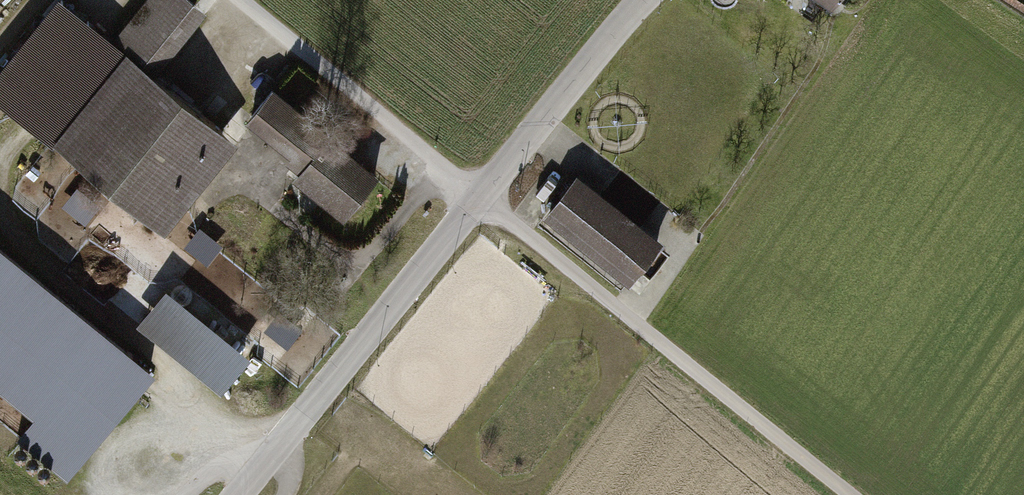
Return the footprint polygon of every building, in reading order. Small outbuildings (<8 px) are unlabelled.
[(73,0),(64,0),(0,79),(0,95),(175,236),(254,139),(168,70),(216,11),(203,0),(150,0),(120,38),(73,0)] [(384,177),(281,92),(256,122),(313,169),(308,180),(352,216),(384,177)] [(611,190),(585,170),(552,212),(643,283),(675,243),(648,222),(661,205),(623,175),(611,190)] [(0,233),(0,383),(44,419),(24,442),(79,486),(171,374),(0,233)] [(260,355),(176,289),(148,325),(232,390),(260,355)]
